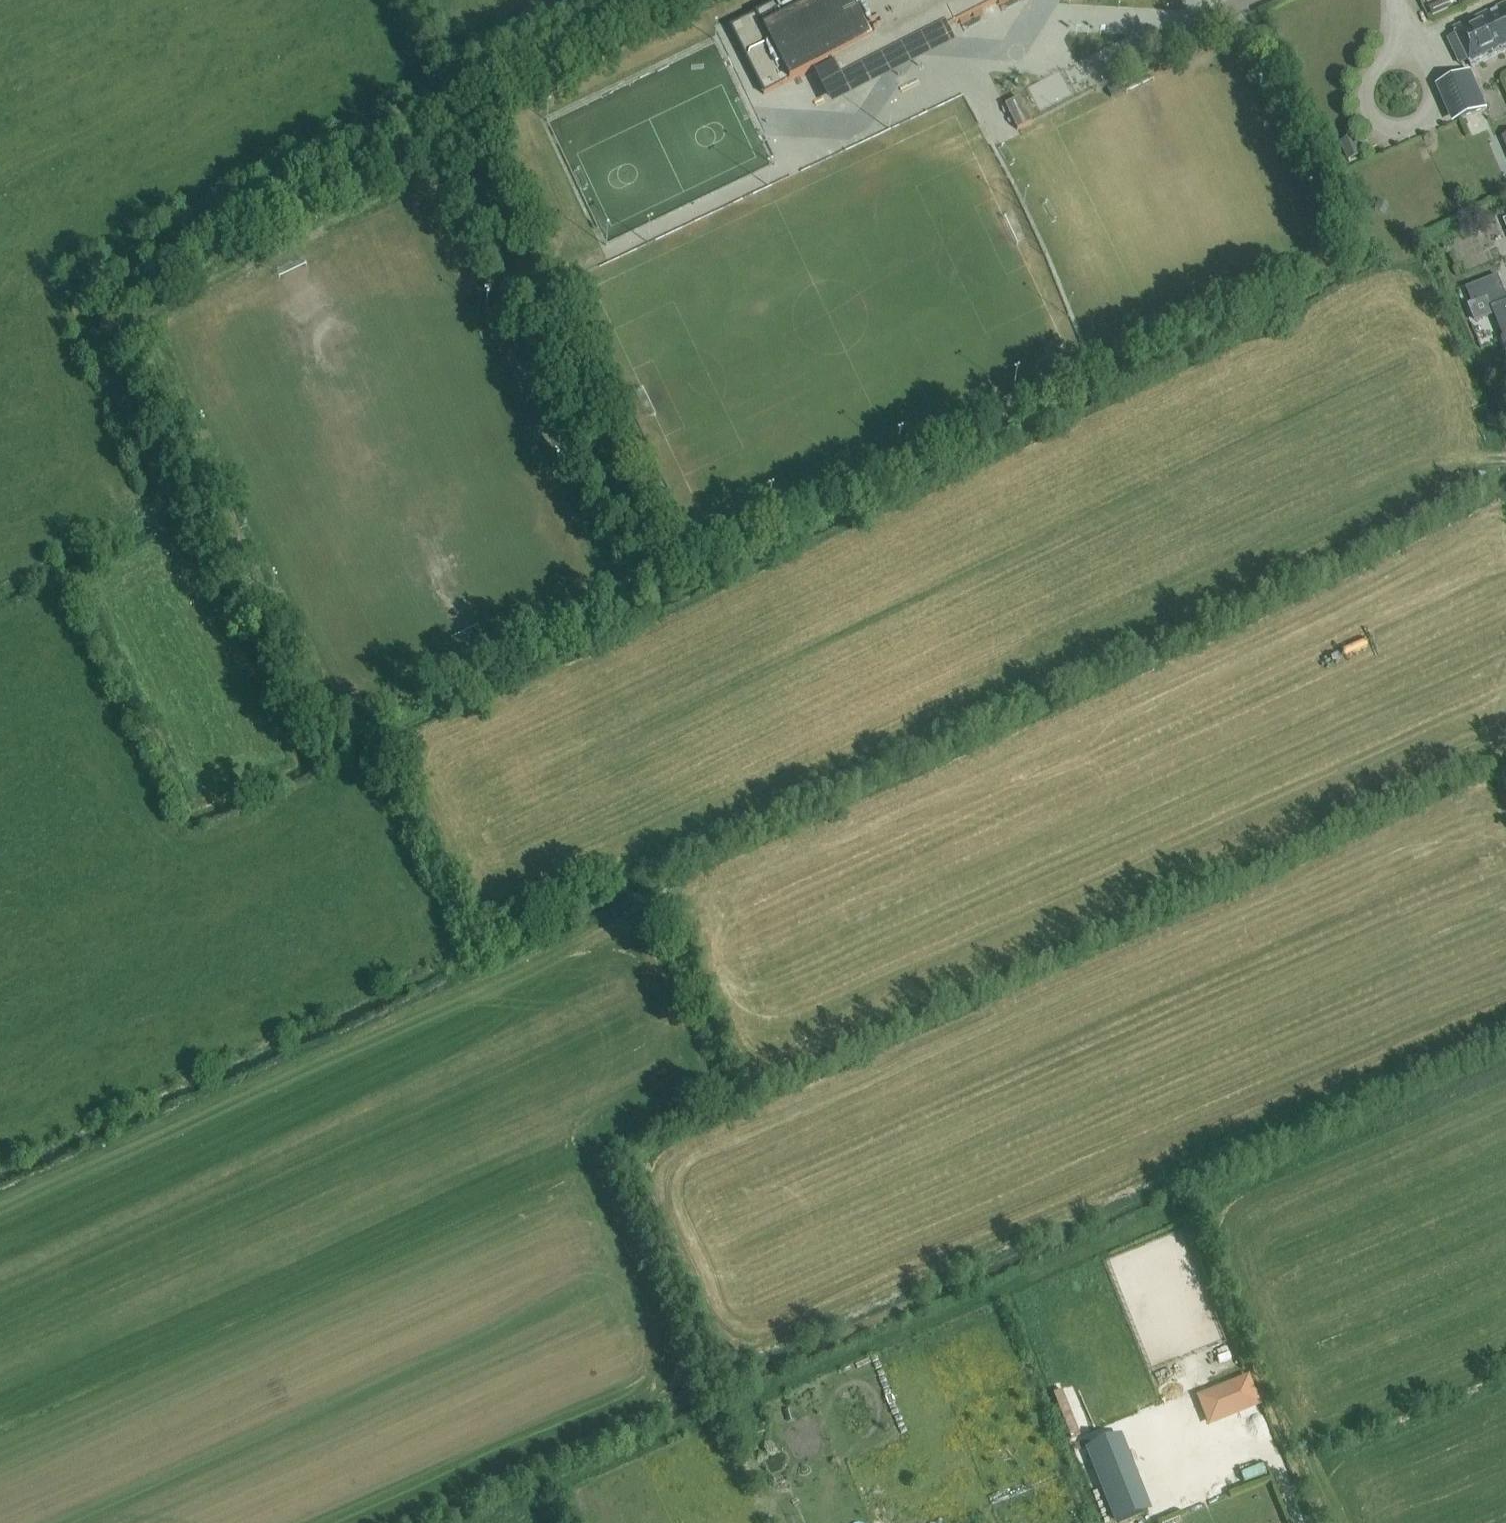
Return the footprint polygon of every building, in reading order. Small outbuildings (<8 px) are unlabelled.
[(729,27),(764,95),(828,62),(839,83),(1002,0),(783,0),(729,27)] [(1433,18),(1449,11),(1445,3),(1429,9),(1433,18)] [(1446,39),(1458,66),(1469,61),(1472,67),(1505,51),(1505,5),(1454,29),(1457,35),(1446,39)] [(1130,41),(1133,47),(1140,42),(1138,36),(1130,41)] [(1447,83),(1462,118),(1463,121),(1486,112),(1470,73),(1448,82),(1447,83)] [(1019,99),(1006,106),(1018,130),(1032,123),(1019,99)] [(1352,138),(1341,143),(1349,161),(1360,156),(1352,138)] [(1391,205),(1380,202),(1377,213),(1387,216),(1391,205)] [(1499,276),(1467,289),(1473,303),(1488,297),(1505,339),(1503,340),(1505,347),(1505,294),(1499,276)] [(1245,1378),(1199,1396),(1209,1419),(1254,1402),(1245,1378)] [(1118,1437),(1089,1448),(1119,1522),(1148,1511),(1118,1437)]
